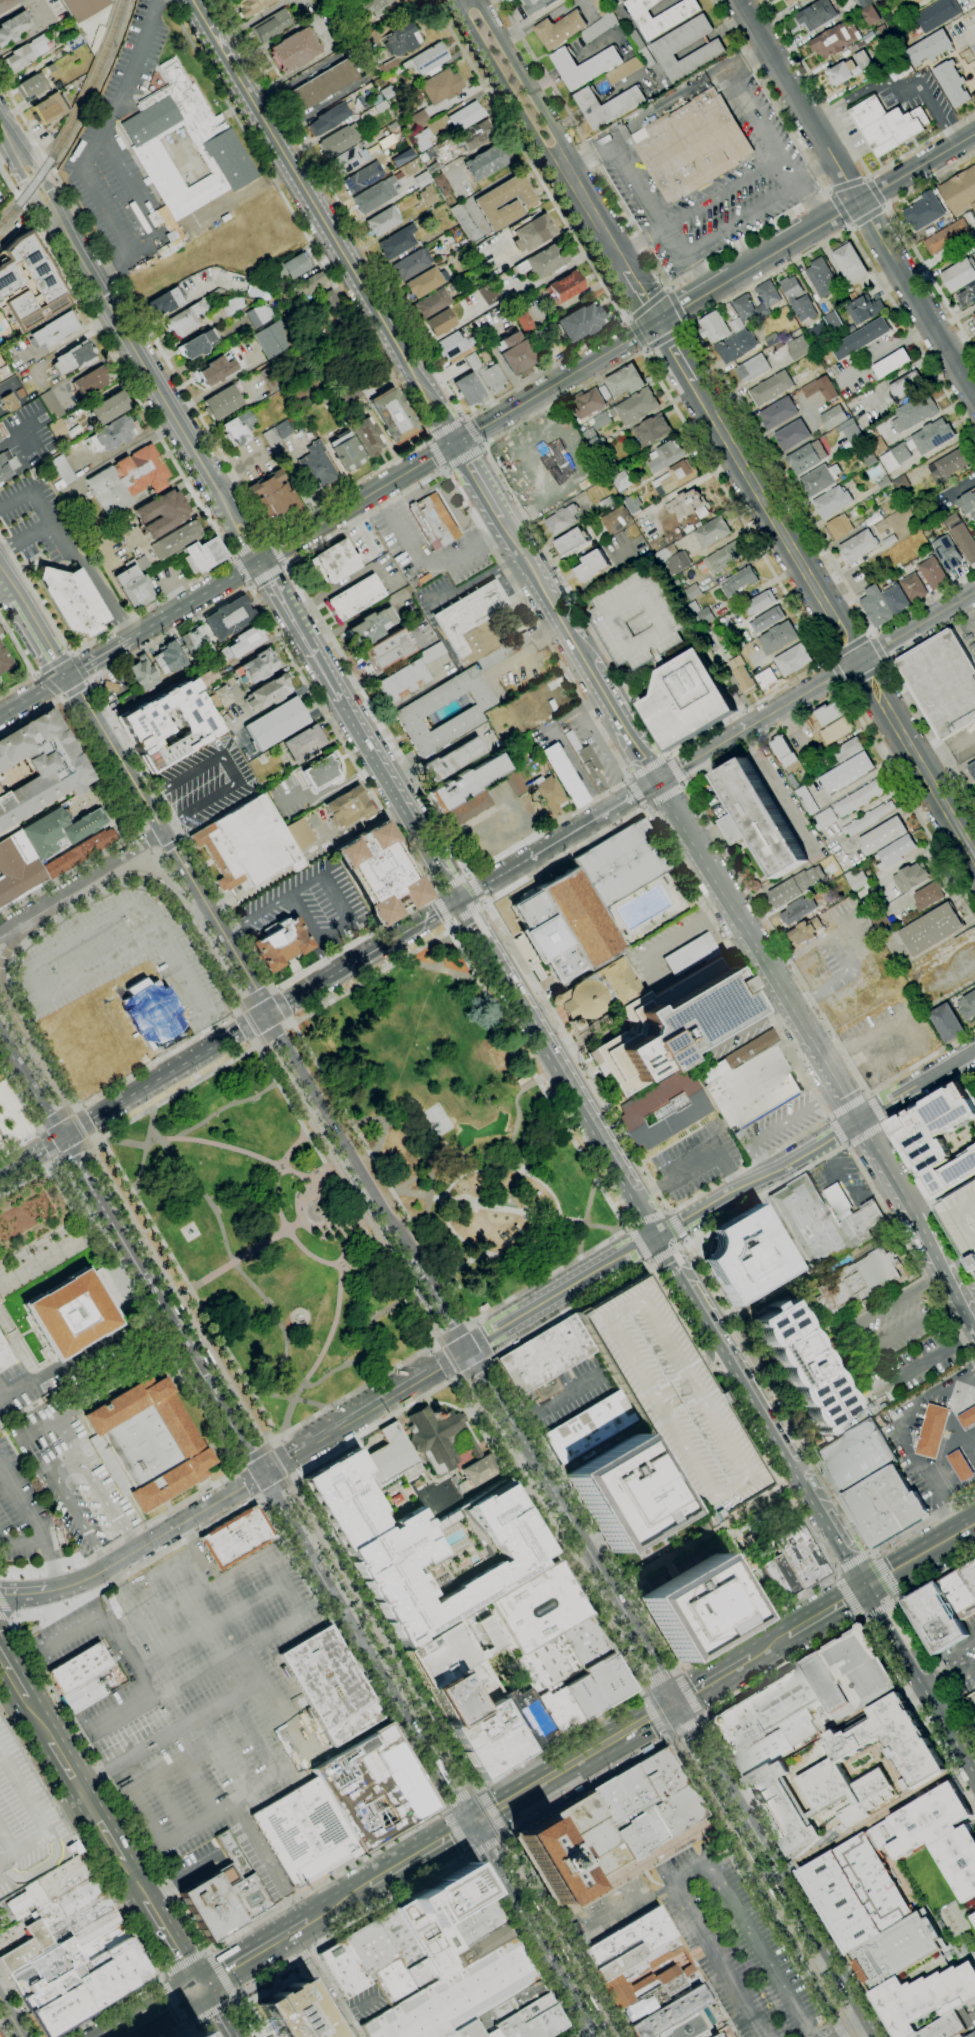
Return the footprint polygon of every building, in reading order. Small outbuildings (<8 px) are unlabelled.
[(25,0),(0,15),(0,0),(25,0)] [(76,24),(62,0),(109,0),(111,3),(76,24)] [(239,2),(238,0),(276,0),(258,10),(259,12),(254,15),(254,13),(243,19),(242,18),(240,19),(236,13),(238,12),(237,10),(239,9),(236,4),(239,2)] [(361,12),(354,0),(392,0),(391,1),(380,8),(383,13),(374,18),(369,11),(363,10),(361,12)] [(525,7),(521,0),(560,0),(547,7),(547,6),(529,17),(524,7),(525,7)] [(602,17),(592,0),(605,0),(612,11),(602,17)] [(653,19),(685,0),(696,0),(702,10),(648,42),(625,3),(629,0),(662,0),(648,10),(653,19)] [(795,16),(822,0),(829,0),(837,13),(838,12),(839,14),(837,15),(838,16),(811,33),(810,31),(808,33),(803,24),(800,25),(795,16)] [(860,3),(858,0),(871,0),(873,3),(872,4),(860,11),(860,12),(856,6),(860,3)] [(914,16),(940,0),(955,0),(962,12),(925,34),(914,16)] [(872,4),(882,20),(870,27),(860,11),(872,4)] [(259,44),(249,28),(283,8),(292,23),(280,30),(281,32),(259,44)] [(550,52),(533,29),(549,18),(553,24),(554,23),(555,24),(578,8),(581,12),(580,13),(588,25),(550,52)] [(7,43),(0,48),(0,24),(6,19),(7,20),(23,10),(32,25),(25,29),(26,32),(17,37),(18,39),(8,45),(7,43)] [(612,11),(618,22),(587,44),(580,33),(612,11)] [(673,85),(650,45),(704,13),(714,30),(674,54),(679,62),(719,38),(727,53),(673,85)] [(395,57),(393,53),(390,55),(383,43),(386,41),(385,39),(391,35),(390,32),(409,21),(414,31),(415,30),(421,41),(416,44),(417,46),(407,52),(406,50),(395,57)] [(829,60),(826,59),(822,58),(823,54),(820,56),(817,51),(814,52),(809,42),(823,34),(832,28),(833,29),(847,21),(850,24),(853,23),(857,31),(858,31),(862,38),(858,40),(851,44),(852,46),(847,49),(846,46),(843,48),(845,51),(835,57),(833,54),(830,56),(829,60)] [(877,29),(883,24),(888,32),(882,36),(877,29)] [(283,72),(281,72),(279,69),(280,67),(273,55),(271,55),(269,52),(270,50),(269,48),(280,42),(279,41),(295,32),(296,32),(306,26),(307,28),(309,28),(311,31),(310,33),(312,36),(313,35),(316,41),(315,42),(317,45),(319,45),(321,48),(320,49),(321,51),(311,58),(295,68),(295,67),(284,73),(283,72)] [(637,51),(627,34),(635,29),(645,46),(637,51)] [(916,68),(913,64),(911,64),(904,51),(925,39),(944,29),(953,45),(952,45),(954,49),(949,53),(947,50),(935,57),(937,60),(932,63),(929,58),(928,59),(927,58),(922,61),(923,64),(916,68)] [(876,37),(865,44),(862,38),(872,31),(876,37)] [(10,75),(2,61),(5,59),(5,58),(12,54),(10,52),(25,43),(26,44),(30,42),(30,41),(44,33),(49,41),(45,44),(49,50),(34,58),(35,59),(29,63),(29,62),(21,67),(22,69),(10,75)] [(63,41),(69,51),(83,43),(77,33),(63,41)] [(419,77),(412,65),(404,70),(401,64),(439,41),(450,59),(438,66),(440,70),(429,76),(427,72),(419,77)] [(572,92),(550,56),(566,47),(578,67),(614,46),(623,61),(572,92)] [(647,68),(637,51),(645,47),(655,64),(647,68)] [(832,69),(845,61),(846,63),(853,60),(857,67),(859,66),(854,56),(865,50),(874,66),(863,73),(863,72),(854,78),(853,78),(837,87),(835,84),(832,86),(827,78),(831,76),(830,76),(829,76),(828,75),(827,74),(827,73),(826,72),(826,71),(827,70),(827,69),(828,69),(829,68),(830,68),(831,68),(832,69)] [(611,86),(604,75),(638,55),(645,66),(611,86)] [(161,259),(155,250),(168,242),(164,235),(168,232),(155,210),(165,205),(130,147),(133,146),(120,124),(140,112),(136,105),(139,104),(138,102),(169,83),(159,66),(175,56),(192,84),(194,83),(214,118),(221,114),(225,120),(216,125),(217,126),(225,122),(229,127),(259,176),(231,192),(229,189),(174,222),(177,227),(178,227),(184,238),(180,241),(183,246),(161,259)] [(300,112),(288,93),(347,57),(359,77),(300,112)] [(383,75),(378,66),(394,57),(399,66),(383,75)] [(955,109),(932,70),(948,61),(949,62),(953,60),(956,65),(954,66),(961,78),(963,77),(966,82),(962,85),(962,86),(961,86),(965,92),(967,91),(972,98),(967,101),(968,102),(955,109)] [(49,73),(45,67),(51,63),(55,69),(49,73)] [(399,66),(402,71),(395,75),(392,70),(399,66)] [(432,106),(419,84),(447,67),(452,74),(456,72),(465,86),(459,90),(461,92),(446,101),(445,99),(432,106)] [(25,99),(16,84),(33,74),(34,75),(40,72),(49,87),(35,96),(34,93),(25,99)] [(595,132),(573,96),(590,86),(590,87),(592,86),(594,88),(592,90),(602,107),(639,84),(640,87),(639,87),(647,101),(595,132)] [(385,101),(379,91),(389,85),(390,86),(391,85),(396,94),(385,101)] [(668,204),(634,146),(648,137),(648,138),(650,137),(645,129),(647,128),(645,126),(669,113),(670,115),(692,101),(691,99),(713,86),(718,95),(720,94),(755,152),(738,162),(740,164),(684,197),(683,195),(668,204)] [(313,138),(306,127),(310,124),(309,124),(317,119),(315,117),(334,105),(335,106),(342,102),(341,100),(358,89),(365,100),(352,108),(350,109),(351,112),(349,113),(351,115),(343,120),(317,136),(313,138)] [(45,128),(43,125),(32,107),(46,98),(56,91),(58,96),(62,94),(71,109),(49,122),(50,124),(45,128)] [(374,106),(370,99),(379,94),(383,101),(374,106)] [(877,158),(849,111),(875,95),(887,115),(900,107),(905,116),(920,106),(930,123),(923,127),(925,130),(877,158)] [(383,101),(384,100),(388,107),(377,114),(372,107),(374,106),(383,101)] [(456,133),(447,117),(475,100),(480,109),(481,108),(486,115),(456,133)] [(417,129),(409,117),(422,109),(429,121),(417,129)] [(468,152),(458,136),(486,118),(496,135),(468,152)] [(326,158),(317,144),(320,142),(319,141),(346,126),(347,127),(354,123),(362,138),(356,142),(329,158),(328,157),(326,158)] [(475,182),(463,163),(494,143),(500,153),(504,151),(507,157),(504,159),(507,163),(475,182)] [(340,177),(330,160),(355,145),(365,162),(340,177)] [(396,168),(391,160),(410,148),(415,156),(396,168)] [(351,195),(342,180),(376,160),(379,165),(381,163),(386,172),(384,173),(385,175),(368,185),(368,184),(362,188),(351,195)] [(426,168),(436,161),(440,168),(430,174),(426,168)] [(937,187),(974,164),(974,212),(972,207),(955,218),(937,187)] [(432,180),(419,189),(413,178),(426,170),(432,180)] [(362,215),(352,198),(380,181),(381,182),(392,175),(392,176),(400,171),(407,182),(399,187),(400,188),(395,191),(397,194),(362,215)] [(431,178),(440,172),(452,191),(443,197),(431,178)] [(492,233),(473,200),(520,172),(529,186),(528,187),(536,200),(539,205),(526,212),(522,206),(523,205),(517,194),(493,209),(494,210),(505,204),(505,205),(515,199),(524,214),(492,233)] [(427,207),(418,193),(425,189),(423,188),(429,184),(439,200),(427,207)] [(916,232),(910,223),(908,224),(901,212),(923,199),(921,195),(932,189),(946,214),(916,232)] [(472,246),(449,209),(460,202),(482,237),(473,242),(475,244),(472,246)] [(375,238),(365,221),(392,205),(392,207),(394,206),(399,214),(397,215),(402,222),(375,238)] [(524,253),(522,250),(518,253),(512,242),(516,239),(512,232),(510,233),(508,228),(527,217),(530,221),(544,212),(556,233),(524,253)] [(931,257),(922,242),(963,218),(971,233),(938,252),(938,253),(935,255),(935,254),(931,257)] [(386,262),(381,253),(383,251),(378,243),(412,223),(416,231),(410,234),(416,244),(386,262)] [(70,303),(0,346),(0,253),(1,252),(0,251),(14,238),(28,229),(41,250),(41,249),(55,273),(54,273),(66,293),(65,294),(70,303)] [(564,253),(566,253),(568,256),(567,258),(569,261),(563,265),(564,267),(554,274),(552,271),(537,280),(530,269),(519,275),(513,266),(529,257),(529,258),(557,241),(564,253)] [(851,285),(831,253),(833,253),(832,250),(847,241),(848,243),(850,242),(869,274),(851,285)] [(401,283),(391,266),(400,260),(405,256),(406,257),(420,248),(430,266),(401,283)] [(275,281),(268,269),(272,267),(275,271),(282,267),(280,265),(300,252),(301,253),(304,251),(313,265),(309,267),(310,268),(289,280),(286,274),(275,281)] [(130,275),(128,270),(150,259),(150,258),(153,257),(154,259),(155,262),(152,264),(152,263),(130,275)] [(821,299),(804,271),(811,266),(809,264),(822,257),(840,288),(828,295),(821,299)] [(972,257),(974,263),(974,279),(951,294),(939,274),(967,257),(969,259),(972,257)] [(416,300),(413,294),(411,295),(404,284),(434,266),(444,283),(416,300)] [(559,304),(547,285),(574,269),(585,288),(559,304)] [(301,300),(293,287),(316,273),(317,273),(321,271),(322,274),(323,273),(325,277),(325,278),(326,280),(325,281),(326,282),(324,285),(321,287),(321,288),(314,293),(313,292),(301,300)] [(801,323),(778,283),(787,277),(789,279),(793,276),(800,287),(803,285),(806,290),(803,292),(804,293),(795,298),(797,301),(805,296),(805,295),(807,294),(812,302),(810,303),(818,317),(813,320),(810,319),(809,318),(801,323)] [(739,317),(730,302),(745,294),(745,295),(748,293),(751,297),(749,298),(752,304),(752,305),(754,309),(764,303),(760,296),(759,297),(756,293),(754,290),(755,289),(755,288),(770,279),(782,300),(772,306),(775,311),(756,322),(753,317),(743,323),(739,317)] [(260,300),(248,295),(251,288),(249,287),(252,280),(273,287),(268,300),(260,297),(260,300)] [(487,306),(477,290),(490,281),(500,298),(487,306)] [(966,287),(974,281),(974,302),(968,306),(963,309),(956,296),(968,289),(966,287)] [(159,315),(156,310),(150,313),(145,304),(166,291),(167,292),(177,286),(180,290),(181,289),(186,297),(184,298),(185,300),(182,301),(183,303),(175,307),(176,308),(166,314),(165,312),(159,315)] [(423,319),(421,315),(420,315),(417,309),(414,304),(443,287),(452,303),(423,319)] [(206,303),(202,298),(214,291),(218,288),(225,290),(219,295),(206,303)] [(334,316),(333,313),(331,314),(320,296),(331,289),(344,310),(334,316)] [(855,327),(844,307),(867,294),(871,301),(873,300),(874,302),(879,299),(886,311),(873,318),(861,324),(861,323),(855,327)] [(214,325),(207,313),(220,306),(219,305),(233,298),(241,297),(246,306),(214,325)] [(176,337),(172,329),(171,330),(170,329),(167,330),(163,324),(166,323),(165,321),(188,307),(201,299),(207,309),(194,317),(196,319),(199,318),(201,322),(198,324),(199,325),(179,337),(178,336),(176,337)] [(568,344),(555,321),(580,306),(581,308),(589,303),(593,301),(606,322),(602,324),(597,327),(598,329),(586,336),(584,334),(568,344)] [(254,329),(244,314),(260,304),(281,313),(254,329)] [(434,337),(424,321),(446,308),(447,310),(449,308),(452,315),(451,316),(456,324),(448,329),(449,331),(443,334),(442,332),(434,337)] [(46,347),(43,342),(37,346),(36,346),(33,348),(29,340),(32,338),(30,334),(42,327),(41,326),(68,310),(78,327),(51,343),(52,344),(46,347)] [(524,335),(513,317),(525,310),(535,328),(524,335)] [(711,344),(707,337),(703,339),(698,330),(701,328),(698,322),(717,310),(731,334),(720,341),(719,340),(711,344)] [(832,332),(823,317),(835,310),(843,326),(832,332)] [(735,334),(729,323),(739,317),(743,323),(745,328),(735,334)] [(839,362),(831,347),(883,317),(891,331),(839,362)] [(268,359),(253,335),(279,319),(293,344),(268,359)] [(805,331),(811,341),(825,333),(819,323),(805,331)] [(850,334),(847,328),(853,325),(856,330),(850,334)] [(197,354),(188,360),(187,358),(184,358),(182,355),(181,356),(179,353),(177,354),(175,351),(177,349),(176,348),(180,346),(179,345),(200,333),(201,334),(213,327),(220,340),(208,346),(209,348),(207,349),(206,353),(202,355),(197,354)] [(535,328),(537,331),(539,330),(543,337),(540,340),(541,341),(533,347),(532,345),(531,345),(524,335),(535,328)] [(745,328),(748,332),(750,331),(759,344),(756,346),(756,347),(744,355),(745,356),(734,362),(734,361),(726,365),(714,345),(720,342),(720,343),(735,334),(745,328)] [(511,375),(498,354),(505,350),(503,348),(497,352),(492,344),(499,340),(500,341),(517,330),(522,339),(535,361),(511,375)] [(450,365),(448,361),(446,362),(445,359),(442,361),(437,353),(439,352),(435,344),(456,331),(461,339),(463,337),(464,339),(465,338),(466,339),(473,335),(480,347),(450,365)] [(767,348),(763,339),(775,332),(779,340),(767,348)] [(794,362),(787,351),(789,350),(786,345),(803,334),(806,339),(806,340),(812,350),(794,362)] [(59,375),(52,364),(56,361),(54,358),(58,355),(59,356),(66,351),(84,339),(86,342),(89,347),(93,348),(95,351),(94,354),(94,355),(94,356),(96,360),(85,366),(84,365),(79,368),(78,365),(76,367),(75,366),(59,375)] [(877,382),(872,374),(875,372),(872,367),(904,348),(911,361),(880,380),(877,382)] [(473,352),(480,364),(481,363),(483,366),(484,365),(486,369),(496,363),(508,383),(503,386),(505,389),(497,394),(495,391),(490,394),(477,371),(473,373),(464,358),(473,352)] [(744,384),(742,380),(741,381),(734,369),(743,364),(762,353),(771,369),(748,382),(744,384)] [(215,382),(207,387),(207,388),(206,389),(204,385),(201,385),(200,383),(200,381),(201,380),(196,383),(189,372),(195,369),(197,373),(207,367),(206,364),(214,359),(214,358),(220,354),(225,363),(232,359),(238,368),(221,379),(221,381),(218,383),(215,382)] [(11,373),(0,380),(0,355),(11,373)] [(605,380),(633,363),(643,379),(646,384),(646,385),(647,386),(632,394),(630,390),(615,398),(605,380)] [(82,398),(73,382),(102,365),(107,373),(106,374),(110,382),(82,398)] [(758,408),(748,392),(759,385),(759,384),(763,381),(764,382),(785,370),(795,386),(758,408)] [(898,403),(888,387),(916,370),(926,386),(898,403)] [(480,399),(479,402),(476,404),(473,403),(467,407),(453,382),(471,372),(485,396),(480,399)] [(828,403),(821,391),(807,399),(801,388),(815,380),(816,382),(827,375),(840,397),(828,403)] [(356,383),(365,377),(374,394),(365,399),(363,395),(356,383)] [(363,395),(339,410),(330,395),(354,380),(356,383),(363,395)] [(215,421),(211,414),(208,416),(204,409),(206,407),(203,401),(231,384),(243,404),(215,421)] [(605,386),(612,398),(606,401),(599,389),(605,386)] [(617,416),(614,418),(613,416),(609,411),(632,397),(631,396),(648,386),(653,394),(652,395),(654,398),(655,397),(661,406),(648,414),(648,415),(649,416),(637,423),(636,421),(626,427),(619,416),(618,415),(617,416)] [(414,422),(418,428),(417,428),(418,430),(393,445),(388,437),(387,437),(382,429),(384,428),(381,423),(369,403),(370,402),(369,401),(390,387),(396,396),(397,395),(402,403),(401,403),(408,414),(409,413),(414,422)] [(587,417),(580,421),(577,417),(569,404),(576,400),(574,396),(582,392),(584,395),(589,392),(596,387),(607,405),(606,405),(607,407),(602,410),(601,409),(587,417)] [(54,420),(39,396),(49,389),(64,414),(54,420)] [(99,426),(88,409),(120,389),(131,406),(99,426)] [(8,412),(6,409),(3,411),(1,406),(3,405),(0,399),(10,392),(18,406),(8,412)] [(937,408),(940,413),(929,420),(928,417),(907,431),(906,430),(899,434),(892,422),(898,418),(894,412),(927,392),(937,408)] [(799,413),(768,431),(762,421),(763,420),(759,413),(789,396),(799,413)] [(848,419),(829,431),(820,416),(840,404),(848,419)] [(250,426),(252,429),(248,432),(251,437),(249,438),(249,439),(236,447),(234,443),(233,444),(231,441),(232,440),(231,438),(229,440),(224,431),(223,432),(221,429),(223,428),(222,427),(221,425),(233,418),(247,410),(247,411),(250,409),(257,422),(250,426)] [(609,416),(612,421),(595,432),(599,439),(603,437),(606,443),(603,445),(604,446),(594,452),(582,433),(593,427),(592,425),(591,426),(588,422),(596,417),(605,411),(609,416)] [(663,415),(673,432),(644,449),(632,429),(638,425),(638,426),(655,416),(655,415),(661,412),(663,415)] [(132,429),(135,435),(123,443),(122,441),(116,445),(117,447),(108,453),(106,451),(104,452),(102,448),(96,452),(92,445),(90,447),(86,439),(94,435),(92,432),(96,430),(123,414),(124,416),(126,415),(131,422),(129,423),(133,428),(132,429)] [(369,457),(367,458),(348,428),(365,417),(366,418),(368,416),(373,423),(374,423),(380,433),(379,434),(383,442),(380,444),(381,445),(376,448),(378,451),(377,452),(377,453),(376,454),(375,455),(372,457),(369,457)] [(68,432),(56,439),(47,425),(59,418),(68,432)] [(889,475),(879,458),(881,457),(880,455),(890,449),(891,450),(904,442),(904,443),(905,442),(904,440),(911,435),(912,437),(923,430),(922,428),(931,423),(932,424),(943,418),(946,424),(948,423),(956,435),(922,456),(917,447),(910,451),(908,447),(907,448),(912,457),(900,465),(901,468),(889,475)] [(785,453),(774,435),(801,419),(812,436),(785,453)] [(288,425),(293,433),(281,440),(287,450),(276,458),(262,434),(276,425),(285,420),(288,425)] [(853,448),(842,430),(855,422),(865,440),(853,448)] [(343,471),(338,462),(336,461),(334,458),(335,457),(332,451),(331,451),(330,449),(331,448),(328,443),(343,434),(342,432),(347,429),(356,445),(358,445),(359,448),(359,450),(365,459),(362,461),(362,463),(359,465),(356,464),(351,467),(351,469),(348,471),(345,470),(343,471)] [(876,456),(868,444),(880,437),(888,449),(876,456)] [(321,488),(317,481),(310,485),(297,463),(297,462),(303,458),(302,457),(308,453),(305,448),(311,445),(311,443),(319,439),(326,451),(323,452),(338,477),(321,488)] [(654,474),(647,463),(659,456),(656,450),(672,440),(673,441),(676,439),(682,449),(683,449),(685,450),(686,452),(685,455),(686,456),(667,468),(666,467),(654,474)] [(797,477),(786,458),(810,443),(811,444),(819,440),(823,448),(828,457),(821,461),(822,462),(797,477)] [(108,518),(94,495),(92,496),(87,487),(89,486),(85,480),(111,465),(111,466),(115,464),(114,463),(126,455),(129,459),(132,457),(130,454),(144,446),(145,447),(151,443),(170,475),(164,479),(168,486),(154,494),(148,484),(145,486),(146,488),(143,489),(147,495),(108,518)] [(938,486),(931,474),(932,473),(928,467),(962,447),(972,462),(964,467),(965,469),(961,471),(960,469),(950,475),(951,478),(938,486)] [(12,474),(0,481),(0,453),(1,452),(2,453),(7,450),(12,458),(14,456),(20,465),(11,471),(12,474)] [(868,468),(860,457),(870,450),(878,462),(868,468)] [(57,491),(53,484),(61,479),(50,462),(61,455),(76,479),(57,491)] [(612,474),(606,464),(614,459),(620,470),(612,474)] [(666,493),(661,485),(655,488),(651,483),(670,472),(668,470),(684,460),(684,461),(687,459),(698,476),(679,488),(678,486),(666,493)] [(811,499),(803,486),(802,486),(799,480),(826,464),(828,469),(837,465),(842,472),(837,475),(839,479),(835,481),(837,483),(811,499)] [(272,530),(259,508),(261,507),(256,499),(260,496),(259,495),(253,498),(246,488),(257,481),(258,483),(272,475),(270,473),(278,468),(284,479),(279,482),(280,485),(284,482),(289,490),(291,489),(305,512),(296,517),(293,512),(279,521),(281,525),(272,530)] [(619,493),(611,479),(625,470),(631,479),(630,479),(633,484),(619,493)] [(891,483),(881,490),(877,484),(882,481),(881,479),(887,475),(891,483)] [(892,482),(904,475),(910,486),(898,493),(892,482)] [(823,521),(820,515),(819,515),(815,508),(816,508),(812,502),(840,485),(844,492),(847,491),(854,501),(851,503),(851,504),(823,521)] [(961,497),(974,488),(974,522),(970,513),(965,517),(956,502),(962,498),(961,497)] [(150,540),(143,527),(160,517),(158,514),(141,524),(133,511),(159,496),(171,489),(173,492),(177,490),(190,511),(186,514),(187,517),(175,524),(176,525),(150,540)] [(700,498),(702,496),(710,508),(707,510),(709,514),(700,520),(695,512),(688,517),(687,515),(681,519),(677,513),(675,510),(669,514),(664,506),(676,498),(676,497),(685,492),(687,495),(695,490),(697,492),(699,492),(701,495),(700,498)] [(442,548),(437,539),(429,544),(408,509),(409,508),(408,505),(414,501),(415,503),(435,491),(462,536),(442,548)] [(631,516),(622,501),(632,495),(634,499),(637,497),(642,504),(639,506),(641,510),(631,516)] [(603,511),(598,503),(611,496),(615,504),(603,511)] [(554,536),(549,529),(544,521),(556,513),(555,512),(563,507),(564,509),(565,509),(573,504),(575,506),(576,505),(579,509),(576,510),(578,512),(576,514),(574,516),(577,521),(573,523),(574,524),(554,536)] [(611,535),(601,519),(623,506),(633,522),(611,535)] [(869,527),(865,521),(873,516),(871,514),(877,510),(878,513),(879,512),(883,519),(869,527)] [(836,542),(835,540),(832,541),(824,528),(827,527),(825,524),(838,516),(839,517),(844,513),(854,529),(848,533),(848,534),(836,542)] [(947,527),(944,521),(956,513),(960,519),(947,527)] [(703,550),(692,532),(721,515),(731,533),(703,550)] [(159,561),(149,546),(193,520),(193,521),(195,519),(201,529),(200,530),(203,535),(166,557),(165,557),(159,561)] [(962,522),(974,545),(974,558),(974,562),(974,563),(971,565),(969,562),(968,562),(949,530),(962,522)] [(562,557),(554,543),(580,527),(579,526),(584,524),(586,527),(583,528),(589,538),(591,536),(593,539),(562,557)] [(849,564),(847,561),(845,562),(843,557),(844,556),(839,547),(868,528),(874,538),(876,538),(879,543),(877,543),(879,546),(849,564)] [(885,548),(881,541),(893,534),(897,541),(885,548)] [(948,573),(935,551),(936,551),(931,543),(947,534),(962,559),(958,561),(961,566),(948,573)] [(193,577),(182,558),(187,555),(183,548),(194,542),(197,547),(215,536),(227,556),(193,577)] [(331,584),(326,583),(324,578),(325,577),(316,563),(316,561),(313,556),(343,538),(353,555),(357,552),(361,560),(357,562),(360,567),(331,584)] [(711,575),(709,572),(703,575),(697,565),(703,561),(703,560),(736,540),(746,555),(715,574),(715,573),(711,575)] [(655,553),(672,544),(677,552),(664,560),(663,557),(659,559),(655,553)] [(582,583),(575,570),(585,564),(583,559),(600,549),(609,565),(600,571),(601,572),(582,583)] [(671,578),(664,567),(666,566),(664,562),(681,552),(684,551),(692,564),(689,565),(690,566),(674,576),(671,578)] [(933,592),(917,566),(934,556),(949,581),(933,592)] [(132,611),(119,588),(120,588),(113,576),(126,569),(123,564),(133,558),(135,563),(133,564),(140,576),(143,574),(151,586),(148,588),(154,597),(132,611)] [(728,599),(722,588),(722,587),(720,583),(749,566),(757,578),(735,591),(736,594),(728,599)] [(68,574),(78,568),(108,619),(98,625),(100,629),(86,638),(83,633),(66,629),(36,580),(40,567),(68,574)] [(662,670),(655,659),(634,671),(628,661),(618,667),(587,614),(591,600),(641,571),(646,579),(654,574),(686,627),(677,632),(683,642),(660,656),(667,667),(662,670)] [(912,604),(899,582),(915,572),(928,594),(912,604)] [(340,622),(327,600),(372,573),(375,577),(378,581),(377,582),(385,595),(340,622)] [(463,668),(458,660),(457,660),(430,615),(493,578),(509,605),(486,619),(502,645),(463,668)] [(896,616),(882,594),(884,592),(882,589),(896,581),(911,605),(903,610),(903,612),(896,616)] [(690,601),(683,591),(695,583),(702,593),(690,601)] [(876,629),(871,621),(870,621),(867,615),(867,614),(864,610),(859,601),(868,596),(864,591),(875,584),(895,617),(876,629)] [(744,616),(741,612),(745,610),(744,608),(747,606),(746,603),(766,591),(766,592),(770,590),(777,601),(774,603),(754,616),(752,614),(749,616),(748,614),(744,616)] [(219,642),(218,640),(216,642),(202,619),(215,611),(214,610),(223,604),(224,605),(242,594),(247,602),(245,604),(248,610),(251,608),(256,617),(239,628),(239,629),(230,635),(229,634),(223,637),(224,639),(219,642)] [(691,615),(686,606),(695,601),(700,610),(691,615)] [(360,649),(359,646),(357,647),(351,637),(351,638),(346,629),(360,621),(359,619),(370,612),(372,614),(380,609),(381,610),(389,606),(397,620),(396,621),(396,622),(382,631),(383,634),(372,641),(372,642),(360,649)] [(756,634),(750,623),(754,621),(753,621),(776,607),(776,608),(779,606),(786,617),(783,619),(760,633),(760,632),(756,634)] [(699,628),(692,617),(696,615),(695,614),(707,607),(715,619),(703,627),(702,626),(699,628)] [(766,656),(762,648),(763,648),(759,640),(761,639),(760,637),(769,632),(769,630),(779,625),(789,620),(799,638),(770,654),(766,656)] [(225,661),(219,650),(225,647),(225,648),(233,643),(232,641),(234,639),(233,637),(254,624),(256,626),(259,627),(261,630),(260,633),(264,640),(232,659),(231,658),(225,661)] [(209,658),(202,647),(189,655),(182,645),(183,644),(179,637),(187,632),(186,630),(195,625),(196,627),(198,625),(203,633),(200,635),(201,637),(204,635),(207,640),(206,641),(207,643),(208,642),(216,654),(209,658)] [(374,672),(361,651),(401,627),(414,651),(399,660),(398,658),(374,672)] [(952,629),(974,668),(974,721),(943,740),(896,662),(952,629)] [(525,631),(532,643),(484,672),(482,670),(476,661),(525,631)] [(738,648),(733,639),(739,635),(745,645),(738,648)] [(162,675),(151,658),(160,652),(158,649),(162,646),(163,647),(165,646),(164,644),(172,639),(187,664),(173,673),(171,669),(162,675)] [(424,665),(417,655),(440,641),(446,652),(424,665)] [(784,678),(773,660),(802,642),(813,661),(804,666),(805,667),(796,673),(795,671),(784,678)] [(14,665),(0,673),(0,644),(9,659),(10,658),(14,665)] [(246,685),(244,681),(241,683),(233,671),(240,667),(239,666),(255,656),(254,655),(268,647),(272,655),(277,665),(275,666),(277,669),(269,674),(270,674),(259,681),(258,679),(250,684),(250,683),(246,685)] [(667,667),(699,648),(736,712),(668,752),(639,704),(653,696),(659,671),(662,670),(667,667)] [(143,695),(132,676),(127,668),(137,662),(138,663),(139,663),(136,657),(144,652),(151,665),(150,665),(156,675),(160,681),(152,686),(153,689),(143,695)] [(738,687),(739,686),(732,673),(733,672),(727,662),(739,655),(745,665),(743,666),(751,679),(752,679),(756,686),(755,686),(757,690),(745,696),(743,693),(742,694),(738,687)] [(389,705),(376,683),(417,658),(430,680),(422,685),(420,682),(415,686),(417,688),(408,693),(407,691),(396,698),(397,700),(389,705)] [(419,759),(392,713),(473,664),(496,703),(479,712),(484,720),(419,759)] [(203,687),(197,677),(213,667),(219,677),(203,687)] [(762,691),(754,677),(770,668),(778,681),(774,683),(775,685),(771,688),(770,686),(762,691)] [(251,712),(246,703),(246,704),(243,700),(246,698),(246,696),(249,694),(248,693),(283,672),(288,682),(287,682),(291,689),(281,695),(283,698),(272,704),(270,702),(258,709),(251,712)] [(114,715),(142,699),(143,700),(182,678),(186,678),(191,676),(198,688),(197,689),(221,731),(148,774),(114,715)] [(117,692),(103,687),(104,681),(119,685),(117,692)] [(215,710),(208,698),(214,694),(212,692),(213,691),(212,689),(217,686),(218,688),(224,685),(233,701),(223,707),(222,706),(215,710)] [(126,707),(121,700),(137,690),(142,698),(126,707)] [(259,752),(244,726),(295,696),(310,721),(259,752)] [(815,732),(806,717),(816,711),(827,705),(828,707),(838,701),(841,707),(843,707),(845,711),(845,714),(845,715),(815,732)] [(69,790),(0,831),(0,791),(2,794),(6,791),(7,793),(36,776),(24,757),(0,771),(0,738),(52,707),(94,779),(83,785),(86,790),(73,797),(69,790)] [(828,745),(821,732),(828,728),(827,727),(846,716),(849,722),(852,722),(854,726),(853,729),(854,730),(828,745)] [(294,765),(281,743),(314,724),(325,743),(304,756),(305,759),(294,765)] [(600,794),(574,752),(575,752),(564,734),(570,730),(581,748),(587,745),(601,768),(598,770),(610,788),(600,794)] [(788,774),(770,743),(776,740),(777,737),(779,735),(782,736),(784,735),(785,736),(784,737),(801,766),(788,774)] [(432,784),(421,766),(434,758),(435,759),(475,736),(485,752),(432,784)] [(833,767),(826,755),(857,737),(864,748),(833,767)] [(574,809),(540,751),(555,742),(589,800),(574,809)] [(829,795),(819,778),(865,751),(875,768),(868,772),(868,773),(837,792),(836,790),(829,795)] [(469,798),(467,794),(459,799),(461,802),(447,811),(446,810),(440,814),(428,793),(438,787),(439,789),(444,786),(443,784),(448,781),(450,784),(458,779),(456,776),(467,769),(469,771),(500,753),(510,770),(479,788),(480,791),(469,798)] [(313,792),(301,771),(307,768),(306,767),(328,754),(331,761),(334,761),(336,764),(335,767),(336,769),(335,769),(340,777),(333,780),(333,783),(330,785),(327,784),(313,792)] [(777,879),(751,834),(737,810),(716,775),(746,758),(807,861),(777,879)] [(966,767),(974,761),(974,782),(966,767)] [(515,770),(525,789),(511,796),(502,777),(515,770)] [(792,788),(785,777),(791,773),(798,784),(792,788)] [(550,816),(543,804),(542,805),(539,799),(540,798),(534,789),(537,787),(533,780),(540,776),(542,779),(549,775),(551,778),(552,778),(566,800),(564,801),(566,804),(557,809),(558,811),(550,816)] [(818,831),(810,819),(830,807),(831,810),(834,808),(832,805),(878,778),(886,792),(876,797),(875,796),(870,799),(871,800),(858,808),(859,809),(855,811),(854,810),(851,812),(851,813),(848,815),(847,814),(841,818),(838,813),(835,815),(837,820),(818,831)] [(338,830),(336,826),(334,827),(329,819),(331,818),(323,805),(357,785),(372,810),(371,810),(374,815),(365,821),(362,816),(338,830)] [(809,817),(794,791),(804,785),(819,811),(809,817)] [(297,850),(306,865),(294,872),(290,864),(250,887),(246,879),(222,894),(215,881),(222,877),(213,863),(212,861),(211,859),(203,844),(195,849),(188,836),(241,805),(239,802),(262,789),(284,827),(297,850)] [(485,790),(494,805),(488,808),(488,809),(485,811),(484,810),(475,815),(476,816),(473,818),(472,817),(464,822),(464,823),(461,825),(460,824),(456,827),(447,812),(485,790)] [(849,838),(847,834),(844,835),(841,829),(865,814),(865,813),(869,811),(869,812),(883,804),(884,805),(891,801),(896,809),(878,819),(879,820),(849,838)] [(67,819),(70,824),(78,819),(78,818),(86,813),(87,814),(97,808),(100,807),(104,814),(103,815),(107,822),(97,828),(98,829),(90,834),(89,833),(69,845),(69,844),(40,861),(23,833),(22,834),(20,830),(59,806),(61,810),(61,809),(62,809),(63,809),(64,809),(65,809),(66,809),(67,809),(68,810),(69,811),(69,812),(70,812),(70,813),(70,814),(70,815),(70,816),(69,816),(69,817),(69,818),(68,818),(68,819),(67,819)] [(751,834),(731,846),(716,822),(737,810),(751,834)] [(868,856),(858,839),(898,816),(908,833),(868,856)] [(302,817),(315,839),(297,850),(284,827),(302,817)] [(572,866),(569,860),(642,817),(672,867),(599,910),(572,866)] [(380,927),(371,912),(369,913),(332,850),(339,846),(340,847),(350,842),(349,840),(355,837),(359,844),(361,843),(357,836),(362,833),(366,840),(368,839),(364,831),(370,828),(371,829),(380,824),(379,822),(385,819),(397,840),(394,842),(415,877),(418,876),(431,897),(410,909),(407,904),(398,910),(401,915),(380,927)] [(41,866),(50,880),(118,840),(111,828),(109,830),(108,828),(103,831),(102,829),(41,866)] [(1,876),(0,874),(0,842),(20,830),(41,866),(50,880),(0,910),(0,877),(1,876)] [(880,871),(878,868),(877,868),(876,866),(882,862),(877,853),(908,834),(917,847),(901,857),(903,859),(887,869),(886,867),(880,871)] [(901,894),(892,878),(898,874),(897,873),(909,866),(910,868),(919,863),(919,864),(922,863),(925,868),(924,868),(925,870),(927,869),(931,876),(929,877),(930,879),(909,891),(908,890),(901,894)] [(509,905),(535,890),(534,888),(543,883),(572,866),(599,910),(621,948),(583,971),(582,969),(556,984),(543,961),(539,964),(538,965),(528,948),(519,933),(518,931),(523,928),(509,905)] [(776,909),(775,906),(772,907),(766,898),(769,896),(767,893),(804,871),(805,872),(813,867),(814,869),(819,866),(827,879),(776,909)] [(854,892),(844,875),(851,870),(853,874),(854,873),(855,875),(861,871),(866,879),(869,877),(872,881),(854,892)] [(919,913),(914,904),(918,902),(914,894),(939,880),(944,888),(941,889),(946,897),(919,913)] [(788,927),(786,924),(785,924),(780,915),(787,910),(786,908),(803,897),(805,900),(808,898),(808,899),(811,897),(818,908),(815,909),(815,910),(802,918),(802,920),(799,922),(797,921),(788,927)] [(914,958),(898,932),(949,901),(965,927),(914,958)] [(880,931),(872,919),(883,912),(891,925),(880,931)] [(269,973),(250,943),(255,940),(256,942),(279,928),(276,924),(285,918),(288,922),(292,920),(291,918),(295,916),(313,947),(298,955),(297,953),(281,962),(283,965),(269,973)] [(799,946),(796,940),(793,942),(788,934),(798,928),(797,926),(806,921),(807,923),(817,917),(823,928),(814,933),(817,937),(809,942),(808,941),(799,946)] [(674,977),(662,958),(708,931),(720,950),(674,977)] [(571,987),(572,987),(572,986),(573,985),(574,984),(575,983),(576,983),(576,982),(577,982),(578,982),(579,981),(593,972),(593,973),(621,956),(635,977),(639,982),(638,983),(642,990),(613,1008),(609,1002),(606,1004),(606,1005),(606,1006),(605,1007),(605,1008),(604,1009),(604,1010),(603,1010),(603,1011),(603,1012),(602,1012),(601,1013),(600,1014),(599,1015),(598,1015),(598,1016),(597,1016),(596,1017),(595,1017),(594,1018),(593,1018),(592,1018),(591,1019),(590,1019),(589,1019),(588,1019),(587,1019),(586,1019),(585,1019),(584,1019),(583,1018),(582,1018),(581,1018),(580,1017),(579,1017),(578,1017),(576,1018),(581,1025),(573,1031),(570,1026),(567,1022),(569,1020),(565,1012),(560,1005),(559,1005),(558,1005),(557,1005),(556,1005),(555,1005),(555,1004),(554,1004),(553,1003),(553,1002),(552,1001),(552,1000),(552,999),(553,998),(553,997),(554,996),(555,996),(556,995),(557,995),(558,995),(571,987)] [(586,1053),(592,1049),(622,1031),(627,1033),(630,1021),(625,1020),(618,1008),(646,991),(650,997),(716,958),(723,968),(725,966),(732,976),(735,974),(743,987),(739,989),(746,1001),(752,1011),(749,1012),(752,1018),(681,1060),(660,1073),(621,1097),(607,1073),(601,1077),(586,1053)] [(150,1050),(141,1034),(138,1035),(124,1011),(127,1010),(122,1001),(127,997),(129,996),(125,989),(144,978),(148,984),(150,983),(151,984),(157,980),(162,988),(165,987),(179,1010),(176,1012),(186,1028),(179,1033),(181,1037),(160,1050),(157,1046),(150,1050)] [(962,998),(974,991),(974,1016),(967,1021),(961,1011),(959,1012),(958,1010),(960,1009),(956,1003),(962,999),(962,998)] [(946,1044),(928,1013),(948,1002),(966,1033),(946,1044)] [(705,1084),(699,1073),(722,1059),(721,1059),(772,1028),(779,1040),(705,1084)] [(731,1133),(704,1086),(774,1045),(801,1092),(731,1133)] [(640,1144),(637,1146),(625,1133),(619,1117),(622,1115),(619,1106),(687,1065),(714,1110),(647,1151),(640,1144)] [(933,1198),(974,1173),(974,1101),(962,1079),(888,1122),(933,1198)] [(813,1270),(768,1195),(806,1173),(836,1224),(851,1248),(813,1270)] [(837,1216),(823,1192),(837,1183),(852,1207),(837,1216)] [(948,1201),(974,1185),(974,1278),(968,1267),(971,1265),(968,1260),(970,1259),(938,1207),(948,1201)] [(851,1248),(836,1224),(874,1201),(885,1220),(868,1230),(872,1237),(851,1249),(851,1248)] [(711,1230),(756,1204),(794,1269),(731,1307),(704,1260),(705,1259),(706,1258),(707,1258),(707,1257),(708,1256),(709,1255),(710,1254),(710,1253),(711,1253),(711,1252),(712,1251),(712,1250),(713,1249),(713,1248),(713,1247),(714,1246),(714,1245),(714,1244),(714,1243),(714,1242),(714,1241),(714,1240),(714,1239),(714,1238),(714,1237),(714,1236),(713,1236),(713,1235),(713,1234),(713,1233),(712,1232),(712,1231),(711,1230)] [(831,1315),(827,1308),(821,1311),(818,1306),(819,1305),(818,1302),(816,1303),(813,1298),(819,1295),(814,1287),(819,1285),(820,1287),(838,1277),(835,1272),(840,1269),(839,1268),(846,1264),(847,1266),(851,1263),(852,1264),(878,1248),(877,1246),(881,1244),(887,1254),(892,1251),(896,1256),(893,1257),(894,1260),(897,1259),(900,1264),(895,1267),(901,1277),(896,1280),(896,1278),(869,1294),(870,1295),(865,1297),(865,1296),(858,1300),(859,1302),(854,1304),(851,1299),(834,1310),(835,1312),(831,1315)] [(857,1246),(860,1251),(851,1257),(848,1251),(857,1246)] [(56,1363),(20,1304),(41,1291),(42,1292),(65,1279),(64,1278),(85,1265),(90,1273),(91,1272),(117,1316),(116,1316),(121,1325),(100,1337),(99,1336),(76,1350),(76,1351),(56,1363)] [(701,1529),(692,1514),(693,1513),(574,1311),(582,1306),(583,1308),(644,1272),(716,1394),(721,1391),(726,1400),(721,1403),(769,1485),(719,1514),(721,1517),(701,1529)] [(834,1428),(828,1432),(822,1436),(821,1436),(820,1436),(820,1435),(819,1435),(819,1434),(818,1433),(817,1432),(817,1431),(816,1430),(816,1429),(816,1428),(816,1427),(815,1427),(814,1426),(813,1426),(813,1425),(812,1425),(812,1424),(811,1423),(810,1422),(809,1421),(809,1420),(808,1420),(808,1419),(807,1418),(807,1417),(806,1416),(806,1415),(806,1414),(805,1413),(805,1412),(805,1411),(805,1410),(805,1409),(805,1408),(804,1408),(804,1407),(803,1407),(802,1406),(801,1405),(800,1404),(799,1404),(799,1403),(798,1402),(797,1401),(797,1400),(796,1399),(796,1398),(795,1398),(795,1397),(795,1396),(794,1396),(794,1395),(794,1394),(794,1393),(793,1393),(793,1392),(793,1391),(793,1390),(793,1389),(793,1388),(792,1387),(791,1387),(791,1386),(790,1386),(789,1385),(788,1384),(787,1383),(786,1382),(786,1381),(785,1381),(785,1380),(784,1379),(784,1378),(783,1377),(783,1376),(782,1375),(782,1374),(782,1373),(782,1372),(781,1371),(781,1370),(781,1369),(781,1368),(780,1368),(779,1367),(778,1366),(777,1365),(776,1364),(775,1363),(774,1362),(774,1361),(773,1361),(773,1360),(773,1359),(772,1359),(772,1358),(772,1357),(771,1357),(771,1356),(771,1355),(770,1354),(770,1353),(770,1352),(770,1351),(769,1351),(769,1350),(769,1349),(769,1348),(768,1347),(767,1347),(767,1346),(766,1346),(765,1345),(764,1344),(763,1343),(763,1342),(762,1342),(762,1341),(761,1340),(760,1339),(760,1338),(759,1337),(759,1336),(759,1335),(758,1334),(758,1333),(758,1332),(758,1331),(758,1330),(757,1329),(757,1328),(756,1328),(755,1327),(754,1326),(754,1325),(753,1324),(753,1323),(753,1322),(753,1321),(752,1320),(767,1311),(765,1306),(774,1301),(776,1306),(786,1300),(787,1301),(788,1302),(789,1302),(789,1303),(790,1303),(790,1304),(791,1305),(791,1306),(791,1307),(791,1308),(792,1309),(793,1309),(793,1310),(794,1310),(794,1311),(795,1311),(796,1312),(796,1313),(797,1313),(797,1314),(798,1314),(798,1315),(799,1316),(799,1317),(800,1318),(801,1319),(801,1320),(801,1321),(802,1322),(802,1323),(802,1324),(803,1325),(803,1326),(803,1327),(803,1328),(804,1329),(805,1329),(805,1330),(806,1330),(806,1331),(807,1331),(807,1332),(808,1332),(809,1333),(809,1334),(810,1334),(810,1335),(810,1336),(811,1336),(811,1337),(812,1338),(812,1339),(813,1340),(813,1341),(813,1342),(814,1343),(814,1344),(814,1345),(814,1346),(814,1347),(815,1348),(815,1349),(816,1349),(817,1350),(818,1351),(819,1351),(819,1352),(820,1352),(820,1353),(821,1353),(821,1354),(822,1355),(822,1356),(823,1357),(823,1358),(824,1358),(824,1359),(824,1360),(825,1360),(825,1361),(825,1362),(825,1363),(826,1363),(826,1364),(826,1365),(826,1366),(826,1367),(827,1368),(828,1368),(828,1369),(829,1369),(829,1370),(830,1370),(831,1371),(831,1372),(832,1372),(832,1373),(833,1373),(833,1374),(834,1375),(834,1376),(835,1377),(836,1378),(836,1379),(836,1380),(837,1380),(837,1381),(837,1382),(837,1383),(838,1384),(838,1385),(838,1386),(838,1387),(839,1388),(840,1389),(841,1390),(842,1390),(842,1391),(843,1391),(843,1392),(844,1393),(845,1394),(846,1395),(846,1396),(847,1396),(847,1397),(847,1398),(848,1399),(848,1400),(849,1401),(849,1402),(849,1403),(849,1404),(850,1405),(850,1406),(850,1407),(850,1408),(851,1408),(852,1408),(852,1409),(853,1410),(854,1411),(854,1412),(854,1413),(854,1414),(854,1415),(855,1416),(848,1420),(834,1428)] [(528,1391),(514,1399),(491,1359),(571,1312),(595,1351),(553,1376),(561,1389),(550,1396),(552,1398),(548,1400),(547,1398),(540,1401),(538,1398),(534,1401),(528,1391)] [(15,1361),(0,1370),(0,1333),(8,1347),(7,1347),(15,1361)] [(141,1514),(129,1494),(122,1498),(87,1439),(94,1435),(82,1415),(148,1376),(152,1383),(163,1376),(167,1384),(172,1391),(170,1392),(203,1448),(205,1447),(209,1454),(214,1462),(203,1469),(207,1475),(205,1476),(207,1478),(202,1481),(197,1484),(195,1482),(192,1484),(141,1514)] [(559,1465),(541,1435),(617,1390),(635,1420),(559,1465)] [(936,1459),(914,1453),(928,1403),(930,1404),(950,1409),(943,1434),(936,1459)] [(437,1476),(445,1471),(446,1473),(447,1472),(448,1475),(457,1470),(455,1467),(457,1466),(455,1464),(460,1461),(450,1445),(458,1440),(455,1434),(459,1431),(477,1460),(483,1456),(462,1421),(466,1419),(462,1412),(459,1414),(458,1412),(453,1415),(450,1410),(442,1414),(439,1408),(431,1413),(426,1404),(406,1416),(411,1425),(407,1427),(411,1433),(410,1434),(409,1440),(415,1452),(423,1453),(437,1476)] [(956,1417),(974,1406),(974,1423),(964,1430),(956,1417)] [(872,1418),(879,1429),(898,1461),(894,1463),(844,1493),(844,1492),(840,1494),(835,1485),(837,1484),(824,1461),(821,1463),(815,1452),(828,1445),(833,1441),(872,1418)] [(378,1485),(362,1458),(387,1444),(378,1430),(394,1420),(424,1471),(406,1481),(401,1472),(378,1485)] [(834,1428),(848,1420),(851,1425),(837,1433),(834,1428)] [(822,1436),(828,1432),(833,1441),(828,1445),(822,1436)] [(612,1554),(564,1475),(634,1433),(682,1513),(612,1554)] [(302,1478),(356,1571),(392,1633),(400,1646),(540,1564),(537,1558),(548,1552),(542,1541),(513,1493),(506,1481),(502,1484),(503,1485),(483,1497),(482,1495),(457,1509),(477,1534),(479,1532),(487,1546),(490,1544),(496,1554),(498,1553),(502,1560),(495,1563),(494,1561),(452,1585),(453,1587),(433,1599),(434,1600),(428,1603),(424,1598),(431,1594),(417,1571),(413,1574),(410,1569),(419,1564),(421,1567),(442,1554),(415,1508),(391,1522),(394,1527),(386,1531),(381,1523),(384,1522),(378,1512),(381,1510),(360,1474),(367,1470),(354,1447),(341,1455),(302,1478)] [(577,1462),(569,1466),(565,1461),(559,1465),(564,1473),(600,1451),(597,1447),(576,1459),(577,1462)] [(962,1483),(946,1457),(959,1449),(974,1475),(962,1483)] [(477,1460),(483,1456),(489,1453),(500,1471),(472,1488),(466,1479),(461,1470),(477,1460)] [(840,1494),(844,1492),(844,1493),(894,1463),(902,1476),(912,1493),(915,1491),(919,1498),(930,1515),(924,1518),(873,1549),(840,1494)] [(472,1488),(464,1493),(459,1484),(466,1479),(472,1488)] [(386,1498),(390,1504),(400,1499),(396,1492),(386,1498)] [(219,1571),(199,1538),(255,1504),(275,1537),(219,1571)] [(780,1553),(772,1539),(799,1523),(829,1573),(802,1589),(780,1553)] [(677,1664),(638,1598),(713,1553),(752,1619),(677,1664)] [(770,1559),(780,1553),(802,1589),(792,1595),(770,1559)] [(792,1595),(782,1601),(760,1565),(770,1559),(792,1595)] [(960,1569),(974,1560),(974,1613),(961,1621),(959,1619),(957,1620),(955,1617),(941,1595),(944,1593),(937,1582),(959,1568),(960,1569)] [(587,1614),(555,1561),(535,1573),(533,1574),(531,1575),(520,1581),(487,1601),(516,1651),(519,1655),(558,1631),(587,1614)] [(955,1617),(957,1620),(959,1619),(961,1621),(969,1636),(936,1656),(904,1601),(937,1581),(937,1582),(944,1593),(941,1595),(955,1617)] [(425,1688),(404,1651),(414,1645),(430,1636),(453,1622),(479,1606),(487,1601),(516,1651),(509,1656),(502,1644),(482,1656),(455,1672),(455,1671),(451,1673),(443,1678),(425,1688)] [(587,1614),(588,1614),(591,1619),(595,1626),(599,1633),(603,1640),(607,1646),(610,1652),(582,1669),(558,1631),(587,1614)] [(838,1682),(820,1651),(856,1629),(857,1625),(861,1623),(865,1624),(867,1628),(866,1631),(900,1689),(860,1712),(841,1680),(838,1682)] [(334,1748),(278,1654),(329,1625),(384,1718),(334,1748)] [(558,1631),(582,1669),(585,1674),(562,1687),(548,1695),(546,1691),(535,1697),(529,1687),(512,1659),(519,1655),(558,1631)] [(61,1696),(49,1676),(47,1672),(98,1641),(112,1665),(105,1669),(61,1696)] [(800,1663),(820,1651),(838,1682),(850,1703),(830,1714),(822,1701),(800,1663)] [(585,1674),(582,1669),(610,1652),(612,1655),(613,1654),(634,1690),(605,1708),(585,1674)] [(482,1656),(504,1694),(498,1697),(499,1698),(478,1710),(455,1672),(482,1656)] [(822,1701),(780,1725),(764,1735),(741,1698),(800,1663),(822,1701)] [(105,1669),(111,1679),(107,1681),(111,1688),(105,1692),(106,1694),(72,1715),(61,1696),(105,1669)] [(451,1673),(455,1671),(455,1672),(478,1710),(479,1712),(468,1718),(450,1729),(448,1730),(424,1689),(425,1688),(443,1678),(451,1673)] [(605,1708),(582,1722),(562,1687),(585,1674),(605,1708)] [(830,1714),(850,1703),(838,1682),(841,1680),(860,1712),(837,1726),(836,1725),(830,1714)] [(529,1687),(535,1697),(557,1736),(529,1752),(499,1698),(498,1697),(504,1694),(512,1689),(516,1695),(529,1687)] [(562,1687),(582,1722),(574,1727),(573,1727),(566,1731),(557,1736),(535,1697),(546,1691),(548,1695),(562,1687)] [(827,1735),(837,1729),(841,1735),(848,1731),(850,1734),(872,1721),(876,1719),(870,1710),(901,1691),(948,1771),(910,1793),(904,1782),(879,1740),(840,1764),(839,1764),(835,1757),(828,1747),(829,1746),(828,1743),(831,1741),(828,1736),(827,1735)] [(963,1699),(974,1692),(974,1715),(973,1716),(963,1699)] [(529,1752),(499,1698),(478,1710),(479,1712),(468,1718),(450,1729),(480,1781),(529,1752)] [(764,1735),(745,1746),(729,1756),(710,1724),(709,1723),(709,1722),(708,1722),(708,1721),(708,1720),(708,1719),(708,1718),(709,1717),(710,1717),(710,1716),(711,1716),(712,1715),(713,1715),(741,1698),(764,1735)] [(836,1725),(826,1731),(824,1728),(820,1731),(822,1734),(819,1736),(817,1733),(793,1747),(782,1729),(780,1725),(822,1701),(830,1714),(836,1725)] [(22,1885),(0,1898),(0,1718),(62,1823),(72,1840),(78,1851),(72,1855),(35,1877),(22,1885)] [(316,1776),(311,1769),(339,1753),(387,1724),(437,1808),(361,1853),(316,1776)] [(782,1729),(793,1747),(795,1750),(772,1763),(772,1762),(743,1779),(729,1756),(745,1746),(747,1750),(782,1729)] [(795,1750),(793,1747),(817,1733),(819,1736),(795,1750)] [(784,1761),(828,1736),(831,1741),(828,1743),(829,1746),(828,1747),(835,1757),(798,1779),(816,1809),(808,1813),(786,1776),(791,1773),(784,1761)] [(634,1764),(665,1745),(688,1783),(667,1796),(660,1800),(657,1802),(642,1777),(634,1764)] [(840,1764),(839,1764),(835,1757),(798,1779),(816,1809),(817,1811),(848,1793),(850,1795),(855,1803),(857,1807),(863,1804),(852,1785),(840,1764)] [(775,1767),(784,1761),(791,1773),(786,1776),(782,1779),(812,1829),(816,1826),(817,1826),(824,1836),(834,1827),(836,1830),(802,1858),(796,1861),(790,1859),(789,1857),(758,1805),(755,1804),(749,1794),(750,1791),(743,1779),(772,1762),(772,1763),(773,1764),(775,1767)] [(657,1802),(651,1805),(638,1813),(625,1821),(626,1824),(613,1832),(604,1816),(589,1791),(588,1790),(610,1776),(611,1777),(634,1763),(634,1764),(642,1777),(657,1802)] [(852,1785),(881,1768),(899,1798),(879,1809),(877,1806),(868,1811),(863,1804),(852,1785)] [(361,1853),(353,1857),(351,1859),(350,1857),(327,1871),(294,1890),(250,1815),(316,1776),(361,1853)] [(816,1809),(817,1811),(848,1793),(850,1795),(811,1818),(816,1826),(812,1829),(782,1779),(786,1776),(808,1813),(816,1809)] [(931,1847),(928,1842),(896,1860),(888,1846),(902,1837),(891,1818),(952,1781),(972,1815),(957,1825),(960,1830),(931,1847)] [(651,1805),(657,1802),(660,1800),(667,1796),(688,1783),(706,1815),(670,1837),(659,1819),(651,1805)] [(559,1842),(544,1817),(589,1791),(604,1816),(559,1842)] [(843,1825),(839,1828),(837,1830),(836,1830),(834,1827),(824,1836),(817,1826),(816,1826),(811,1818),(850,1795),(855,1803),(837,1814),(843,1825)] [(847,1828),(848,1829),(844,1833),(839,1828),(843,1825),(837,1814),(855,1803),(857,1807),(863,1804),(868,1811),(870,1815),(847,1828)] [(638,1813),(651,1805),(659,1819),(670,1837),(657,1845),(638,1813)] [(626,1824),(625,1821),(638,1813),(657,1845),(649,1849),(643,1852),(626,1824)] [(511,1835),(543,1816),(544,1817),(559,1842),(562,1848),(566,1846),(574,1858),(570,1861),(575,1869),(585,1887),(586,1888),(554,1907),(511,1835)] [(613,1832),(619,1842),(575,1869),(570,1861),(574,1858),(566,1846),(562,1848),(559,1842),(604,1816),(613,1832)] [(888,1846),(877,1852),(865,1833),(891,1818),(902,1837),(888,1846)] [(643,1852),(643,1855),(640,1857),(638,1856),(636,1856),(636,1859),(634,1861),(631,1859),(630,1860),(619,1842),(613,1832),(626,1824),(643,1852)] [(968,1825),(974,1837),(974,1896),(964,1903),(931,1847),(960,1830),(968,1825)] [(252,1872),(241,1879),(230,1862),(215,1837),(227,1829),(252,1872)] [(865,1833),(877,1852),(914,1914),(883,1933),(867,1906),(851,1881),(852,1880),(835,1851),(865,1833)] [(630,1860),(608,1874),(585,1887),(575,1869),(619,1842),(630,1860)] [(50,1902),(35,1877),(72,1855),(78,1851),(79,1851),(94,1876),(50,1902)] [(847,1954),(797,1871),(799,1870),(800,1871),(835,1851),(852,1880),(851,1881),(867,1906),(883,1933),(847,1954)] [(252,1872),(273,1906),(260,1914),(247,1922),(245,1919),(242,1920),(214,1872),(230,1862),(241,1879),(252,1872)] [(407,1899),(424,1889),(469,1862),(486,1892),(488,1894),(444,1920),(439,1923),(432,1927),(422,1910),(416,1914),(407,1899)] [(214,1872),(242,1920),(244,1923),(209,1943),(179,1893),(214,1872)] [(46,1930),(39,1918),(34,1921),(30,1914),(50,1902),(94,1876),(105,1895),(46,1930)] [(35,1877),(22,1885),(25,1891),(5,1903),(16,1922),(29,1914),(27,1910),(33,1906),(36,1910),(50,1902),(35,1877)] [(432,1927),(439,1923),(444,1920),(488,1894),(504,1922),(460,1948),(449,1955),(432,1927)] [(105,1895),(114,1910),(70,1936),(55,1945),(46,1930),(105,1895)] [(393,1907),(405,1900),(407,1899),(416,1914),(422,1910),(432,1927),(449,1955),(453,1963),(457,1969),(437,1981),(436,1980),(433,1975),(423,1957),(393,1907)] [(591,1969),(580,1951),(657,1905),(675,1936),(646,1954),(638,1941),(591,1969)] [(373,1919),(393,1907),(423,1957),(403,1969),(397,1958),(373,1919)] [(847,1954),(883,1933),(914,1914),(920,1911),(925,1908),(930,1916),(929,1917),(943,1939),(945,1937),(952,1948),(942,1954),(940,1951),(899,1975),(870,1993),(847,1954)] [(78,1949),(70,1936),(114,1910),(122,1923),(78,1949)] [(55,1945),(41,1953),(31,1937),(30,1938),(24,1926),(34,1921),(39,1918),(46,1930),(55,1945)] [(342,1938),(373,1919),(397,1958),(365,1976),(365,1977),(364,1976),(357,1963),(342,1938)] [(504,1922),(513,1936),(457,1969),(453,1963),(449,1955),(460,1948),(504,1922)] [(122,1923),(130,1936),(117,1943),(112,1946),(104,1951),(86,1962),(78,1949),(122,1923)] [(70,1971),(22,2000),(7,1974),(41,1953),(55,1945),(70,1936),(78,1949),(86,1962),(79,1966),(70,1971)] [(70,1971),(79,1966),(86,1962),(104,1951),(112,1946),(117,1943),(130,1936),(154,1976),(94,2011),(78,1984),(70,1971)] [(453,2031),(456,2036),(366,2036),(359,2026),(417,1992),(436,1980),(437,1981),(457,1969),(513,1936),(538,1980),(478,2016),(473,2019),(453,2031)] [(615,2010),(599,1982),(646,1954),(675,1936),(702,1981),(668,2001),(658,1984),(615,2010)] [(7,1974),(0,1963),(0,1956),(30,1938),(31,1937),(41,1953),(7,1974)] [(316,1953),(342,1938),(357,1963),(364,1976),(365,1977),(365,1976),(370,1984),(343,1999),(316,1953)] [(646,1954),(599,1982),(591,1969),(638,1941),(646,1954)] [(973,1961),(974,1964),(974,1999),(968,2003),(963,2006),(957,2010),(946,2016),(943,2011),(941,2008),(914,2024),(919,2032),(910,2036),(896,2036),(870,1993),(899,1975),(940,1951),(942,1954),(951,1970),(957,1966),(959,1969),(973,1961)] [(436,1980),(417,1992),(415,1989),(403,1969),(423,1957),(433,1975),(436,1980)] [(403,1969),(415,1989),(389,2004),(375,1981),(370,1984),(365,1976),(397,1958),(403,1969)] [(94,2011),(51,2036),(44,2036),(30,2013),(28,2009),(25,2005),(22,2000),(70,1971),(78,1984),(94,2011)] [(304,1978),(339,2036),(278,2036),(277,2035),(259,2005),(271,1998),(270,1996),(275,1993),(276,1995),(287,1988),(286,1987),(291,1984),(292,1986),(304,1978)] [(513,2012),(492,2025),(494,2029),(483,2035),(476,2023),(481,2020),(478,2016),(538,1980),(546,1993),(513,2012)] [(699,2007),(648,2036),(632,2036),(625,2026),(668,2001),(702,1981),(712,1999),(699,2007)] [(668,2001),(625,2026),(615,2010),(658,1984),(668,2001)] [(513,2012),(546,1993),(553,2004),(520,2024),(513,2012)] [(566,2026),(547,2036),(499,2036),(494,2029),(492,2025),(513,2012),(520,2024),(553,2004),(566,2026)] [(968,2014),(974,2010),(974,2032),(967,2036),(963,2036),(962,2034),(969,2030),(957,2010),(963,2006),(968,2014)] [(713,2032),(705,2036),(648,2036),(699,2007),(713,2032)] [(962,2034),(957,2036),(910,2036),(919,2032),(946,2016),(957,2010),(969,2030),(962,2034)] [(483,2035),(484,2036),(456,2036),(453,2031),(473,2019),(476,2023),(483,2035)] [(726,2025),(733,2036),(705,2036),(713,2032),(726,2025)] [(494,2029),(499,2036),(484,2036),(483,2035),(494,2029)]
